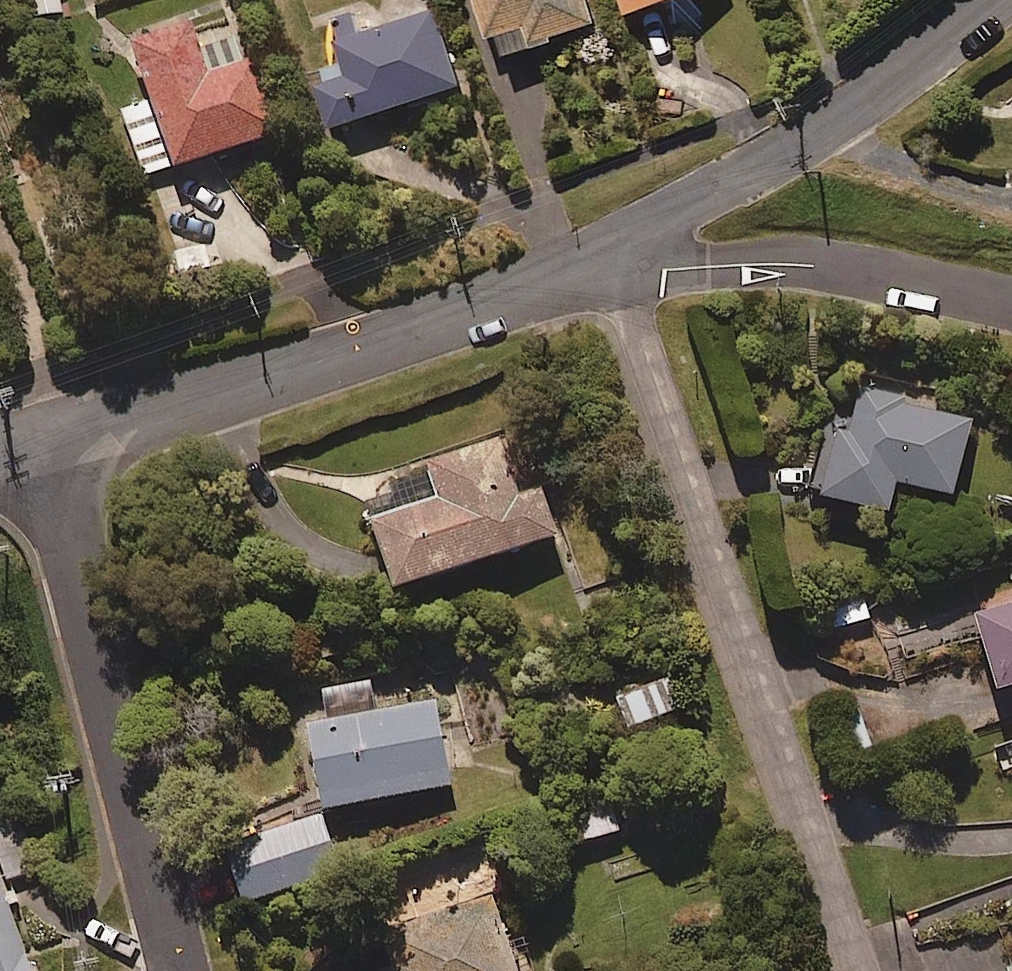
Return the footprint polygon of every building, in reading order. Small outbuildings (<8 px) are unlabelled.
[(32,13),(64,11),(63,0),(31,0),(32,13)] [(498,51),(599,13),(594,0),(479,0),(498,51)] [(634,11),(665,0),(630,0),(634,11)] [(462,77),(438,1),(362,25),(356,8),(338,14),(352,58),(319,68),(334,118),(462,77)] [(197,34),(190,12),(130,31),(150,94),(122,103),(143,170),(281,127),(257,52),(244,57),(234,23),(197,34)] [(975,413),(862,382),(851,422),(839,418),(820,486),(890,505),(898,473),(954,488),(975,413)] [(520,491),(503,435),(430,457),(441,492),(374,512),(395,581),(558,531),(544,484),(520,491)] [(976,607),(997,678),(1011,674),(1011,596),(976,607)] [(682,705),(672,672),(620,688),(630,720),(682,705)] [(323,707),(307,710),(323,803),(451,780),(435,687),(376,698),(372,675),(319,684),(323,707)] [(879,752),(860,705),(841,713),(860,760),(879,752)] [(14,797),(0,801),(0,861),(6,878),(38,868),(14,797)] [(323,806),(223,841),(246,906),(346,871),(323,806)] [(0,877),(0,970),(35,970),(0,877)] [(495,894),(372,935),(384,970),(521,970),(495,894)]
